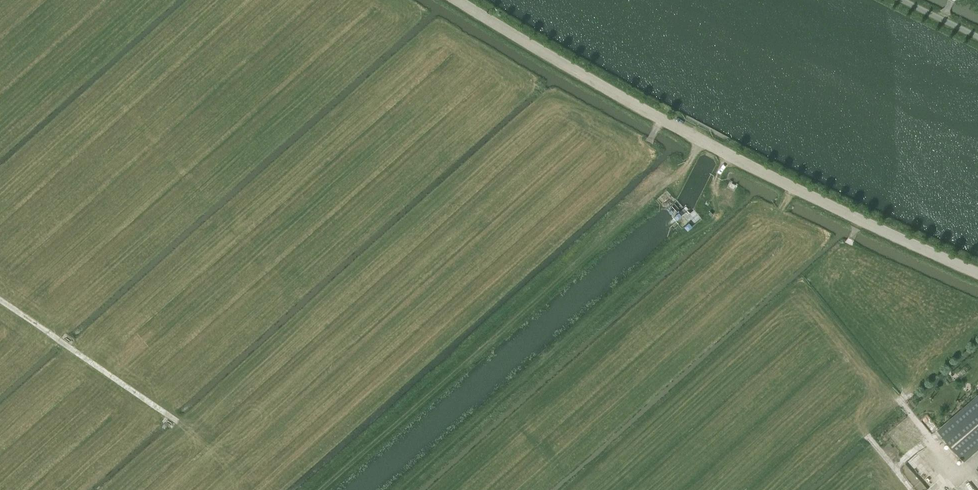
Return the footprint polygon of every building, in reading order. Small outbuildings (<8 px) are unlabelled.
[(942,425),(932,412),(921,421),(932,434),(938,429),(965,461),(977,449),(977,395),(942,425)]
